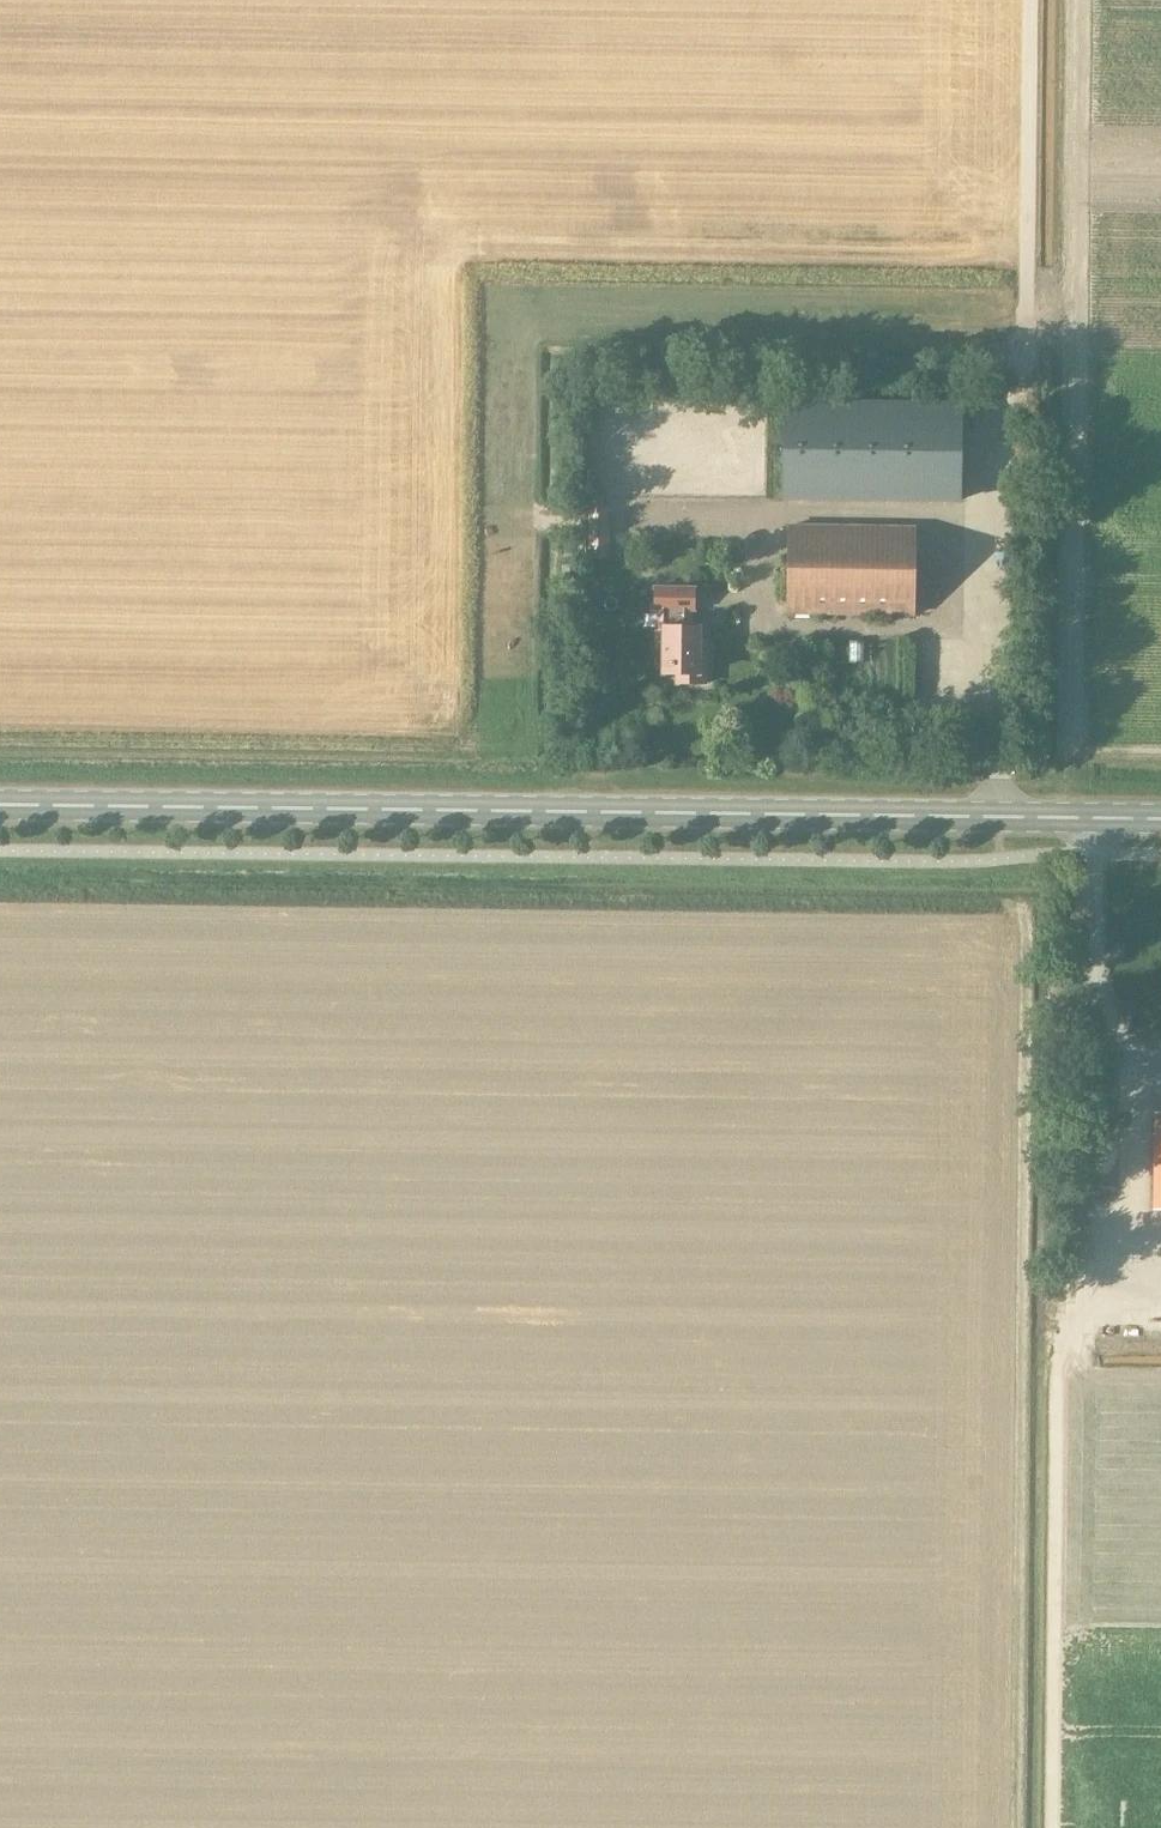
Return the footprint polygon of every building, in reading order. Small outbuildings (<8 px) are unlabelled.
[(785,498),(960,500),(961,405),(786,403),(785,498)] [(913,614),(914,527),(788,525),(786,612),(913,614)] [(694,588),(654,588),(654,609),(663,609),(663,626),(657,626),(656,647),(663,647),(662,674),(676,674),(676,683),(705,684),(705,656),(699,656),(699,627),(690,627),(690,610),(694,610),(694,588)]
